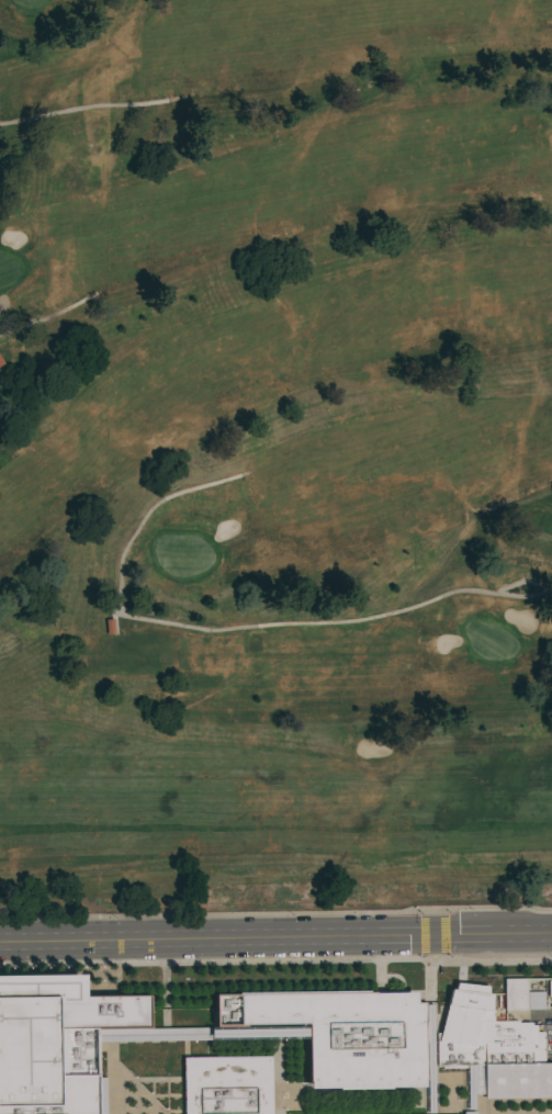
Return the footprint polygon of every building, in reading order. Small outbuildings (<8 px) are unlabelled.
[(98,1035),(98,1113),(0,1113),(0,974),(85,974),(85,995),(149,995),(149,1008),(149,1028),(98,1028),(98,1035)] [(525,979),(526,1010),(504,1010),(504,979),(525,979)] [(544,1062),(551,1062),(551,1098),(484,1099),(484,1094),(475,1094),(475,1093),(473,1093),(474,1110),(467,1110),(467,1066),(437,1067),(436,1033),(440,1033),(451,989),(455,990),(457,982),(487,987),(487,993),(492,994),(491,1009),(493,1009),(493,1022),(518,1022),(518,1023),(531,1023),(531,1025),(537,1025),(537,1032),(543,1032),(544,1062)] [(424,1080),(423,1080),(423,1087),(390,1087),(390,1088),(338,1089),(338,1088),(309,1089),(309,1082),(307,1082),(307,1066),(307,1023),(240,1024),(240,1026),(214,1026),(214,994),(237,994),(237,993),(367,992),(374,992),(374,993),(380,993),(415,993),(415,1002),(423,1002),(423,1022),(426,1022),(426,1004),(432,1004),(433,1113),(427,1113),(426,1042),(423,1042),(424,1064),(424,1080)] [(543,992),(543,1010),(526,1010),(526,992),(543,992)] [(271,1056),(272,1113),(184,1113),(183,1058),(271,1056)]
